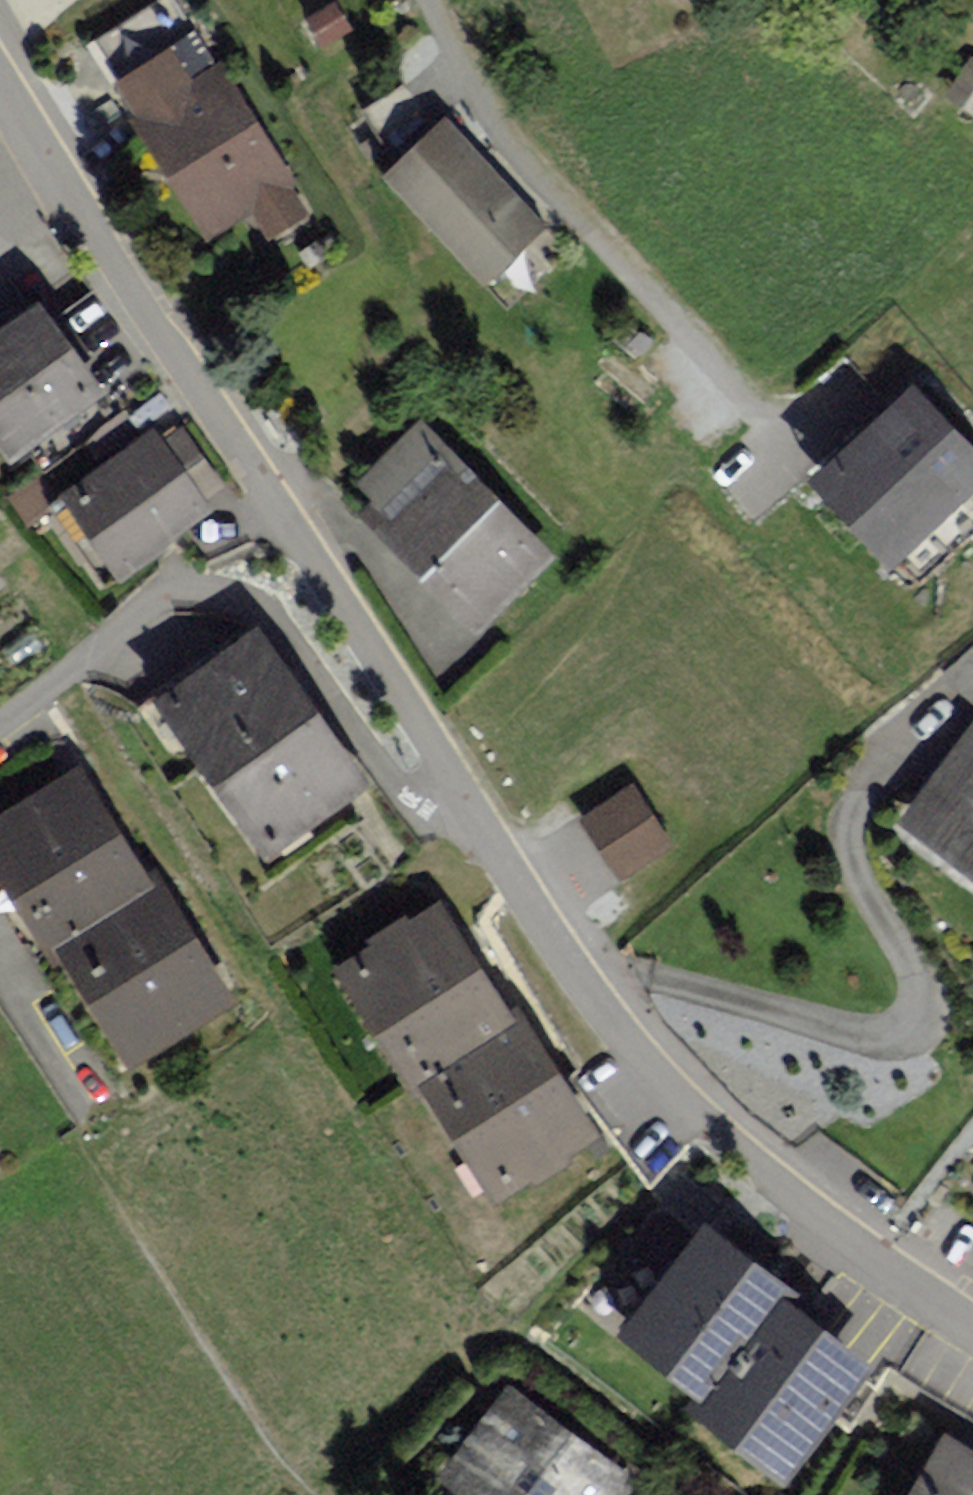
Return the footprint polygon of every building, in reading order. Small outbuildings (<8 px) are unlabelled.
[(180,54),(116,88),(203,245),(247,221),(265,253),(313,223),(230,65),(197,81),(180,54)] [(453,124),(387,186),(488,292),(554,230),(453,124)] [(32,463),(122,394),(57,307),(0,347),(0,424),(32,463)] [(972,477),(972,462),(910,394),(832,466),(902,542),(972,477)] [(180,423),(56,516),(109,586),(233,494),(180,423)] [(387,504),(372,517),(497,639),(567,567),(430,425),(369,485),(387,504)] [(262,636),(161,714),(277,863),(378,785),(262,636)] [(879,833),(972,909),(972,720),(879,833)] [(0,822),(0,880),(129,1079),(233,1013),(77,772),(0,822)] [(630,795),(587,825),(627,881),(670,850),(630,795)] [(448,907),(336,986),(494,1208),(606,1129),(448,907)] [(962,1204),(972,1211),(972,1188),(962,1204)] [(757,1279),(701,1236),(637,1319),(714,1378),(705,1390),(790,1455),(855,1371),(799,1327),(814,1309),(764,1270),(757,1279)] [(456,1494),(640,1494),(647,1484),(509,1405),(456,1494)] [(935,1446),(906,1494),(972,1494),(972,1469),(935,1446)]
